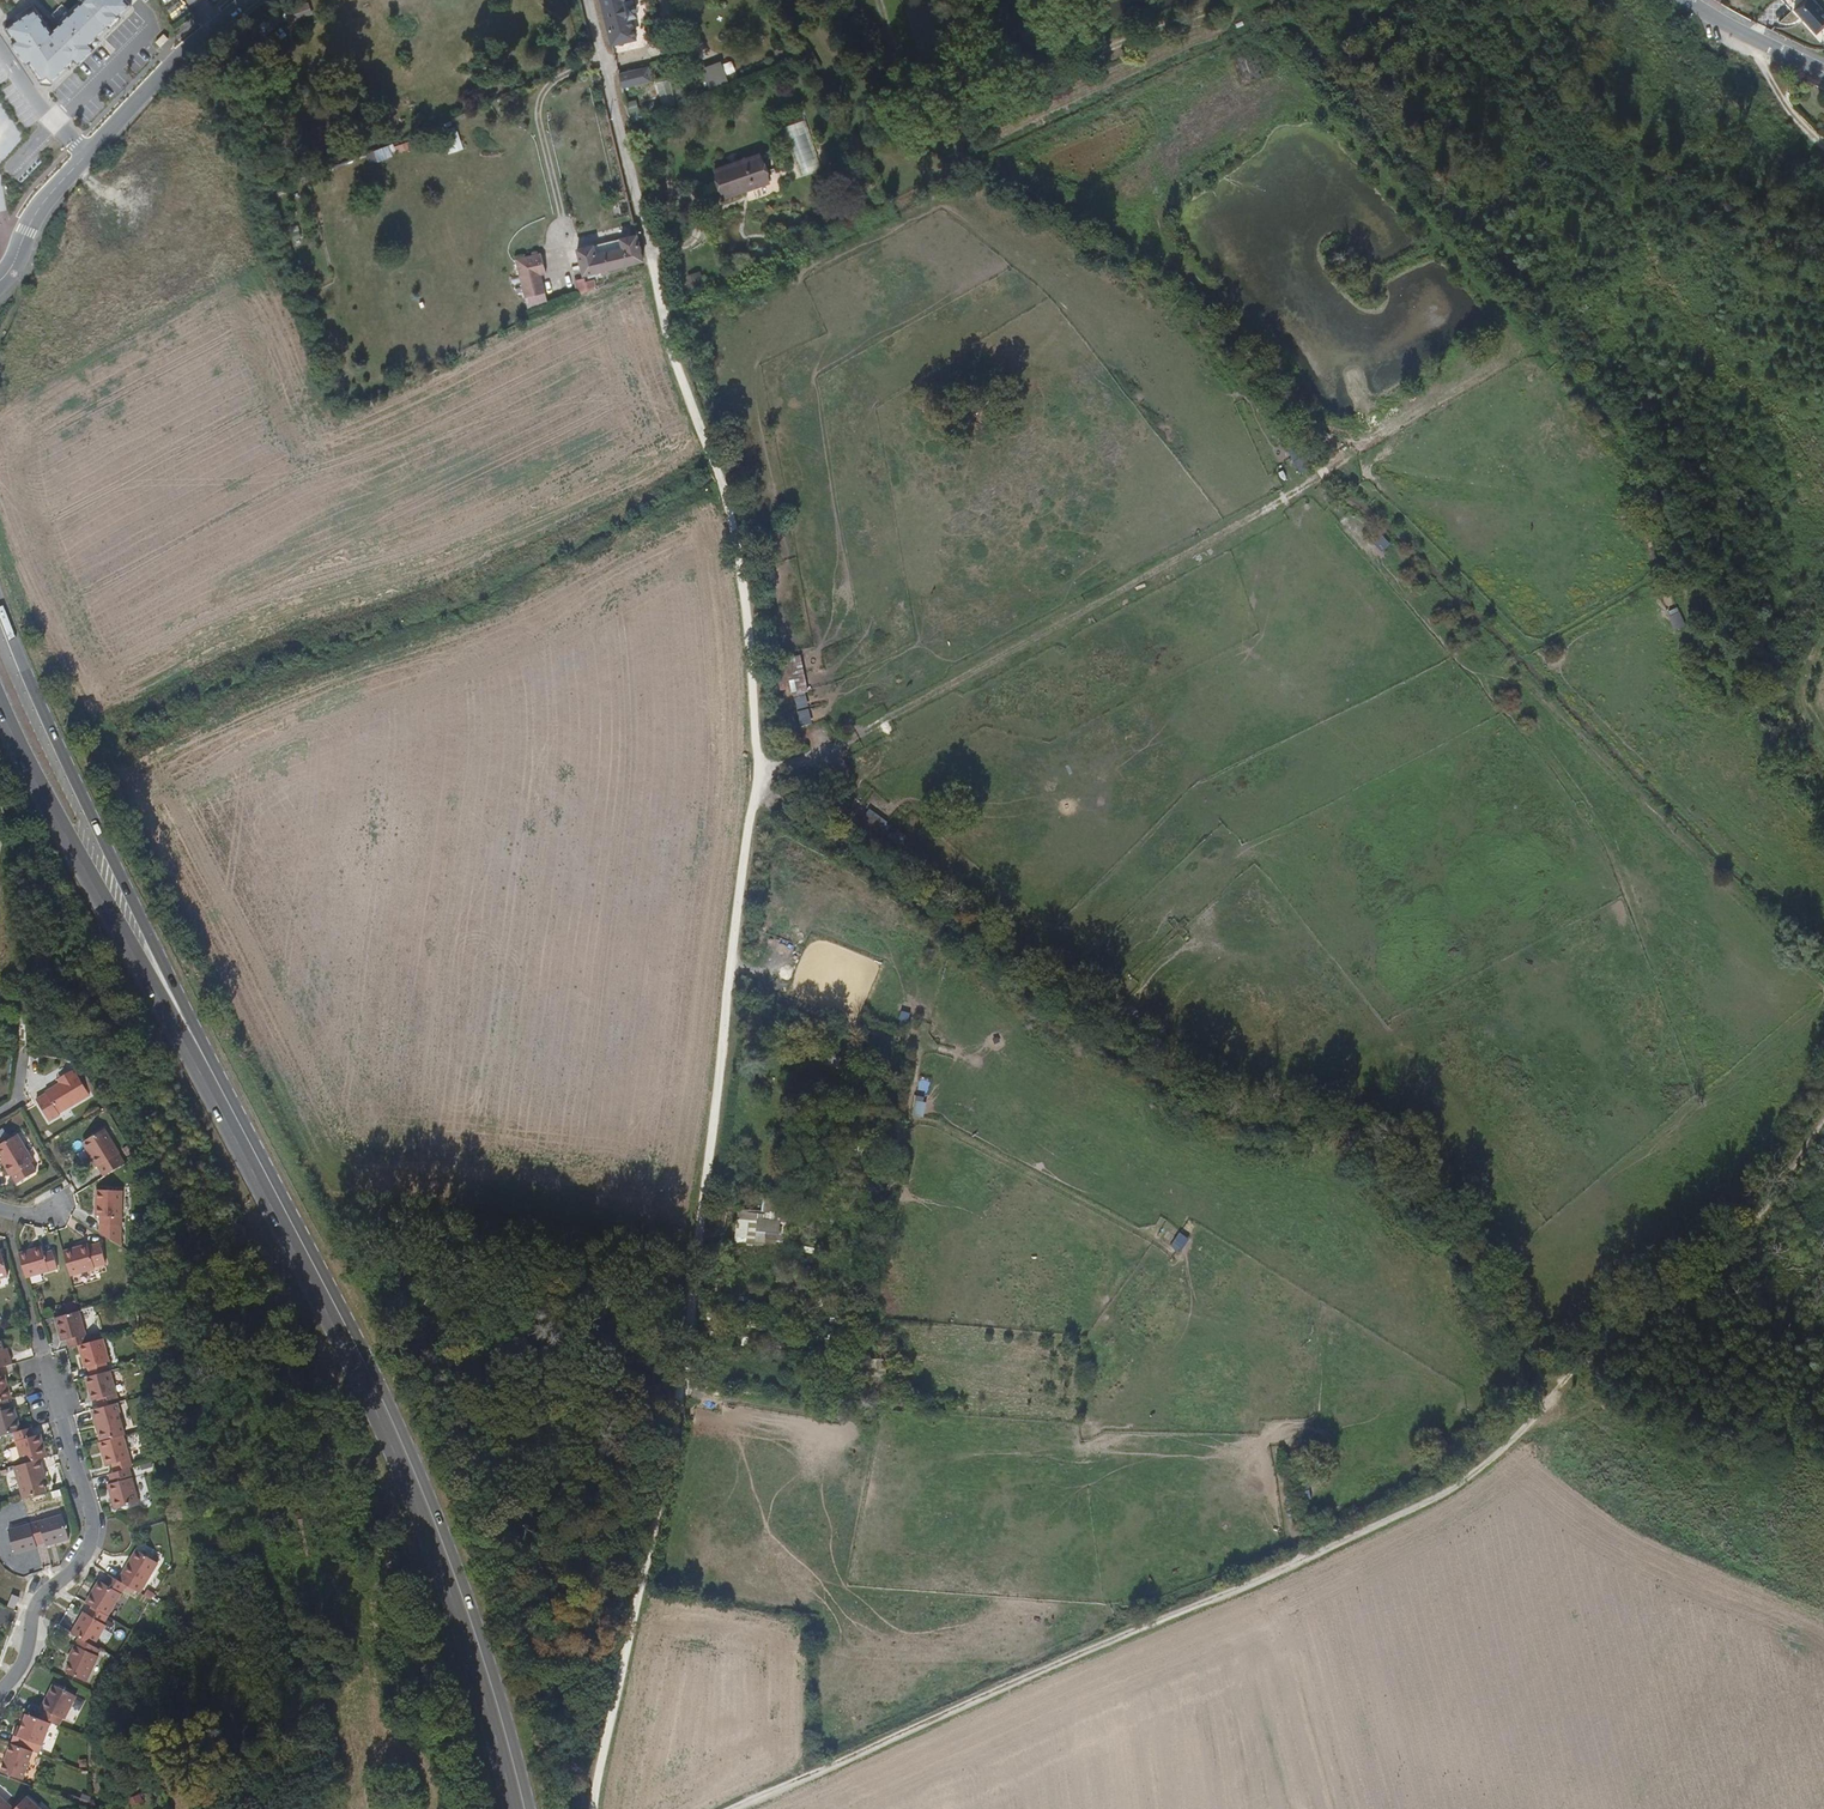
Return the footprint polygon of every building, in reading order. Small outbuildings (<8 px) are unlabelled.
[(6,28),(50,92),(136,10),(126,0),(87,0),(54,33),(38,9),(6,28)] [(634,42),(630,22),(635,20),(631,5),(625,6),(624,0),(599,0),(611,48),(634,42)] [(1795,8),(1818,33),(1823,26),(1823,10),(1815,0),(1782,0),(1792,10),(1795,8)] [(709,87),(728,80),(721,61),(702,68),(709,87)] [(622,94),(651,86),(648,71),(619,78),(622,94)] [(633,130),(647,125),(644,113),(630,118),(633,130)] [(650,136),(647,125),(633,130),(636,140),(650,136)] [(442,138),(448,154),(463,148),(458,132),(442,138)] [(726,206),(741,200),(769,188),(766,181),(758,162),(715,180),(726,206)] [(769,188),(741,200),(744,209),(781,192),(775,177),(766,181),(769,188)] [(584,274),(643,260),(637,233),(620,237),(622,248),(596,253),(594,244),(577,248),(580,260),(584,274)] [(620,237),(594,244),(596,253),(622,248),(620,237)] [(547,271),(542,250),(517,256),(525,294),(544,291),(541,272),(547,271)] [(574,280),(578,296),(588,291),(585,277),(574,280)] [(1379,535),(1372,544),(1382,551),(1389,542),(1379,535)] [(1676,607),(1667,612),(1676,630),(1686,625),(1676,607)] [(782,694),(806,693),(804,656),(780,657),(782,694)] [(805,696),(795,698),(801,726),(810,724),(805,696)] [(59,1114),(91,1094),(79,1073),(76,1075),(73,1070),(63,1076),(65,1081),(47,1092),(48,1094),(38,1100),(50,1122),(60,1115),(59,1114)] [(923,1118),(926,1097),(915,1096),(912,1116),(923,1118)] [(100,1167),(106,1178),(126,1166),(119,1155),(121,1154),(106,1130),(86,1142),(95,1156),(93,1158),(98,1167),(100,1167)] [(6,1159),(9,1164),(6,1166),(12,1176),(14,1175),(19,1184),(37,1174),(32,1165),(35,1163),(19,1135),(0,1147),(0,1148),(6,1159)] [(122,1248),(123,1227),(124,1191),(99,1191),(98,1218),(103,1218),(102,1227),(102,1235),(122,1248)] [(735,1241),(779,1243),(780,1222),(783,1223),(784,1200),(763,1199),(762,1212),(737,1210),(735,1241)] [(1180,1233),(1171,1247),(1180,1253),(1189,1239),(1180,1233)] [(84,1250),(83,1248),(75,1250),(81,1273),(106,1267),(100,1245),(84,1250)] [(30,1278),(69,1267),(64,1250),(55,1252),(54,1249),(44,1251),(45,1254),(25,1259),(30,1278)] [(10,1278),(3,1254),(0,1254),(0,1281),(10,1278)] [(738,1298),(750,1299),(751,1288),(739,1287),(738,1298)] [(89,1344),(81,1312),(57,1319),(64,1343),(69,1342),(71,1350),(80,1347),(82,1347),(89,1344)] [(800,1345),(801,1337),(792,1336),(792,1344),(800,1345)] [(111,1363),(105,1340),(89,1344),(82,1347),(86,1360),(84,1360),(86,1370),(90,1369),(93,1377),(110,1372),(107,1364),(111,1363)] [(13,1366),(11,1356),(6,1357),(4,1351),(2,1343),(0,1343),(0,1369),(13,1366)] [(112,1371),(110,1372),(93,1377),(91,1378),(95,1392),(93,1392),(95,1401),(99,1400),(102,1409),(119,1404),(120,1403),(112,1371)] [(0,1378),(0,1404),(9,1401),(12,1400),(8,1389),(10,1388),(7,1378),(0,1379),(0,1378)] [(0,1404),(0,1438),(17,1433),(19,1432),(14,1418),(18,1417),(15,1408),(11,1409),(9,1401),(0,1404)] [(123,1415),(119,1404),(102,1409),(94,1411),(102,1443),(126,1436),(127,1436),(121,1416),(123,1415)] [(36,1438),(33,1428),(22,1431),(19,1432),(17,1433),(26,1465),(43,1460),(50,1458),(46,1445),(44,1445),(41,1436),(36,1438)] [(131,1469),(134,1468),(126,1436),(102,1443),(101,1444),(108,1467),(115,1466),(117,1473),(131,1469)] [(17,1446),(8,1448),(11,1465),(20,1463),(17,1446)] [(43,1460),(26,1465),(16,1468),(25,1499),(25,1500),(48,1493),(45,1482),(42,1473),(46,1472),(43,1460)] [(140,1505),(131,1469),(117,1473),(112,1475),(115,1485),(111,1487),(113,1496),(116,1495),(121,1511),(140,1505)] [(65,1515),(32,1525),(37,1544),(47,1542),(48,1544),(58,1541),(59,1544),(72,1540),(65,1515)] [(37,1544),(32,1525),(9,1531),(16,1555),(39,1549),(37,1544)] [(133,1566),(142,1552),(139,1551),(130,1565),(133,1566)] [(129,1586),(144,1595),(162,1564),(142,1552),(133,1566),(130,1565),(120,1581),(129,1586)] [(94,1608),(110,1617),(129,1586),(120,1581),(111,1576),(106,1584),(104,1583),(96,1597),(94,1595),(89,1604),(94,1608)] [(96,1597),(104,1583),(102,1582),(94,1595),(96,1597)] [(8,1607),(16,1610),(19,1598),(11,1595),(8,1607)] [(106,1624),(110,1617),(94,1608),(90,1615),(89,1613),(84,1622),(81,1621),(74,1634),(84,1640),(96,1647),(109,1625),(106,1624)] [(98,1656),(101,1650),(96,1647),(84,1640),(77,1652),(80,1654),(76,1660),(70,1670),(87,1680),(100,1657),(98,1656)] [(51,1700),(58,1686),(56,1685),(48,1698),(51,1700)] [(51,1722),(60,1726),(64,1719),(66,1719),(78,1697),(58,1686),(51,1700),(48,1698),(43,1708),(46,1710),(41,1719),(51,1722)] [(35,1752),(40,1754),(51,1722),(41,1719),(29,1714),(23,1728),(21,1735),(17,1734),(13,1744),(35,1752)] [(25,1780),(35,1752),(13,1744),(3,1772),(25,1780)] [(18,1808),(45,1808),(35,1796),(18,1808)] [(142,1796),(129,1800),(131,1807),(144,1803),(142,1796)] [(0,1798),(0,1808),(12,1808),(0,1798)]
